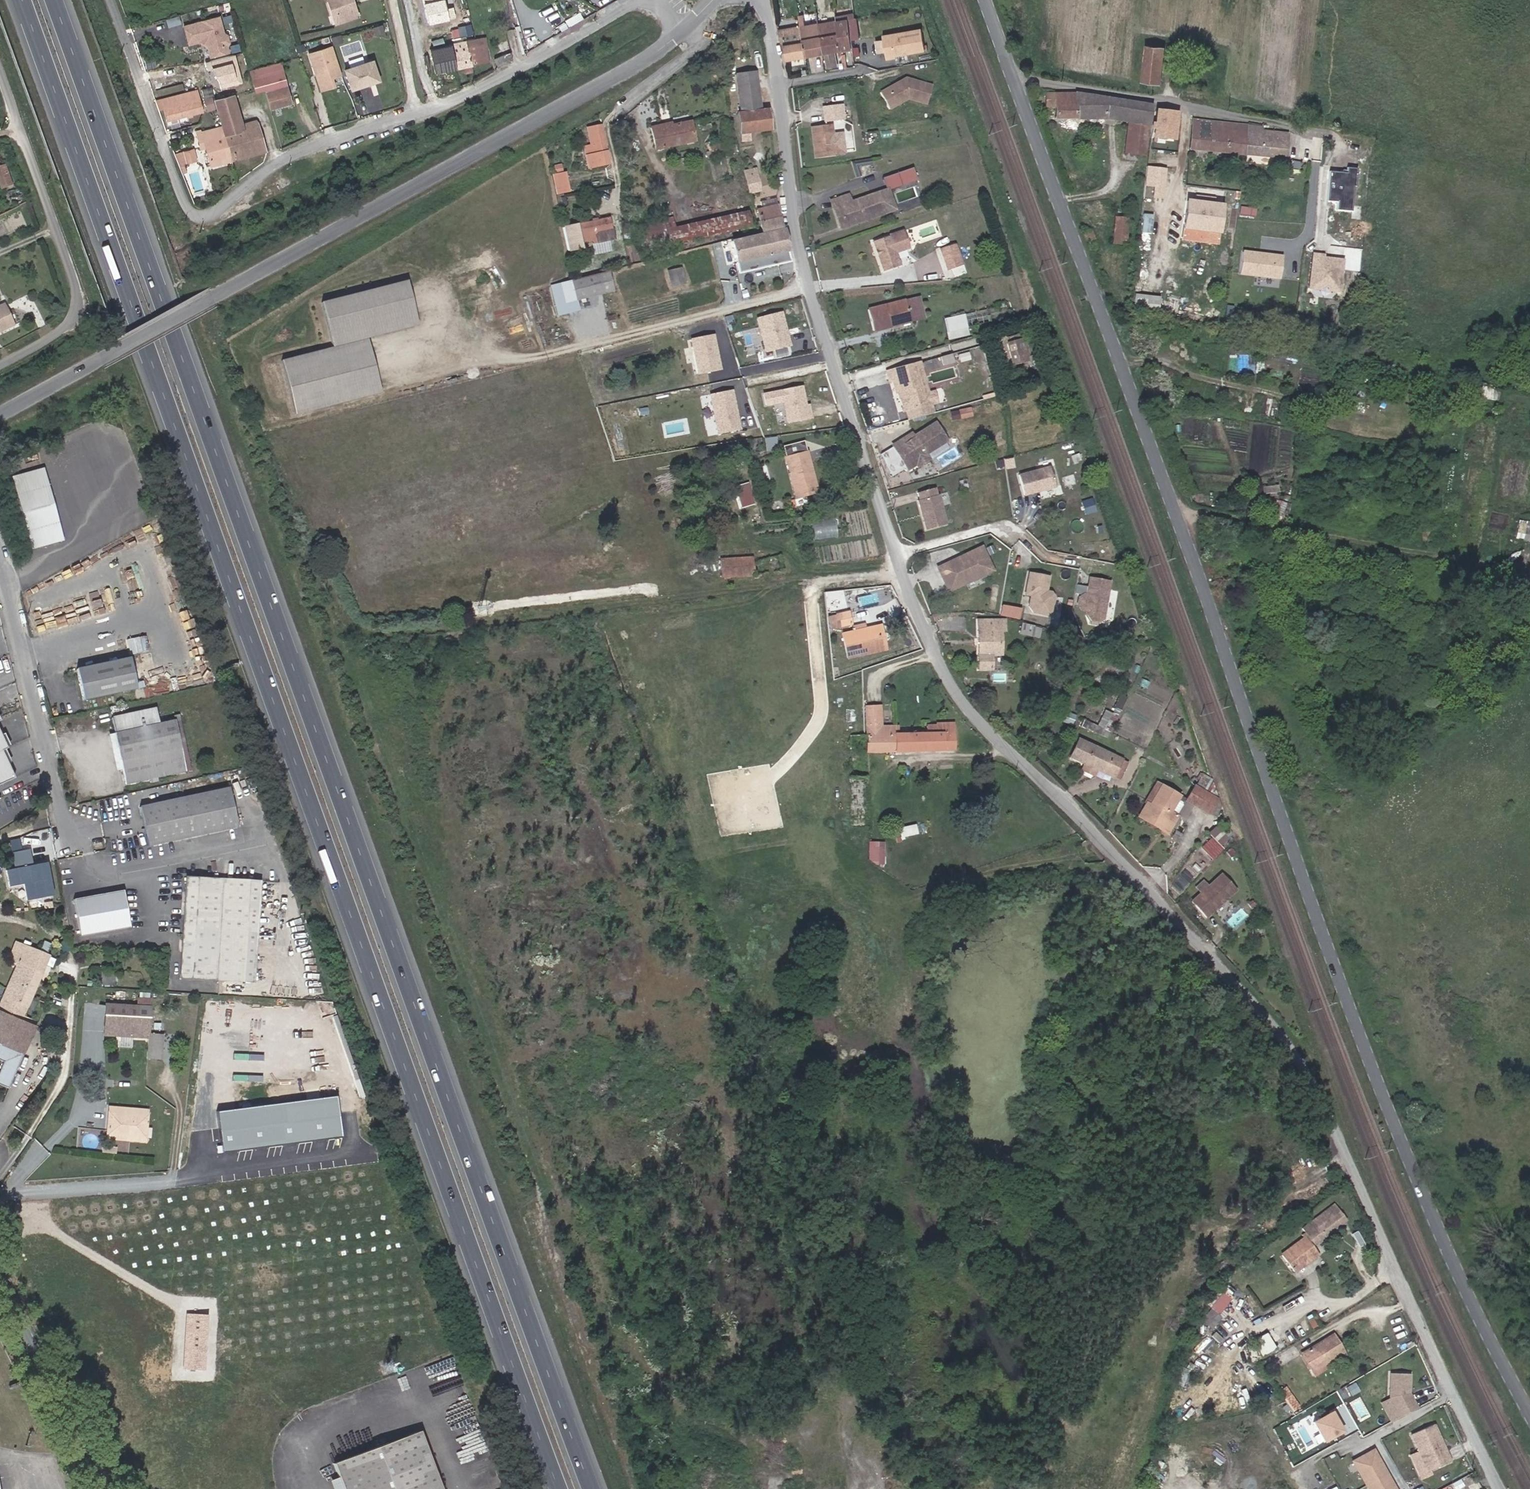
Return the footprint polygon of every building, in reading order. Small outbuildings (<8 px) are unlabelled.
[(353,5),(349,6),(348,0),(327,0),(335,23),(357,16),(353,5)] [(823,52),(818,25),(818,23),(805,26),(803,15),(798,16),(800,27),(805,55),(823,52)] [(182,27),(188,45),(196,42),(200,41),(201,38),(206,40),(205,42),(206,44),(209,56),(228,51),(225,44),(227,40),(225,33),(222,32),(217,16),(199,21),(198,21),(194,22),(193,23),(182,27)] [(851,47),(847,19),(836,21),(841,49),(851,47)] [(841,49),(836,21),(818,25),(823,52),(841,49)] [(805,55),(800,27),(778,31),(780,42),(784,41),(787,59),(805,55)] [(925,50),(921,29),(883,36),(887,59),(896,57),(895,55),(925,50)] [(488,62),(483,38),(477,39),(479,51),(484,50),(486,62),(488,62)] [(486,62),(484,50),(479,51),(477,39),(451,44),(456,69),(464,67),(465,72),(471,70),(470,66),(486,62)] [(509,51),(506,42),(496,46),(500,55),(509,51)] [(456,69),(451,44),(429,49),(434,74),(456,69)] [(340,75),(331,46),(308,53),(320,90),(333,86),(330,78),(340,75)] [(1159,82),(1164,48),(1146,46),(1142,80),(1159,82)] [(497,66),(509,61),(506,53),(494,59),(497,66)] [(378,80),(371,61),(345,70),(350,87),(365,82),(366,84),(378,80)] [(290,103),(282,72),(283,71),(281,63),(249,71),(254,90),(264,87),(270,108),(290,103)] [(760,111),(755,72),(735,75),(740,114),(737,114),(740,134),(741,142),(750,141),(749,133),(770,130),(767,110),(760,111)] [(740,114),(735,75),(730,76),(735,115),(737,114),(740,114)] [(926,104),(932,86),(906,79),(880,93),(889,109),(908,99),(926,104)] [(200,106),(198,100),(195,92),(178,97),(181,105),(165,109),(167,120),(197,112),(196,107),(200,106)] [(264,152),(256,122),(254,121),(239,125),(236,114),(231,95),(214,101),(221,127),(231,161),(264,152)] [(181,105),(178,97),(162,101),(165,109),(181,105)] [(1129,122),(1131,103),(1120,101),(1118,120),(1129,122)] [(1149,125),(1150,110),(1151,106),(1131,103),(1129,122),(1125,152),(1145,155),(1147,136),(1149,125)] [(840,121),(838,105),(823,107),(825,122),(840,121)] [(1154,137),(1157,111),(1150,110),(1149,125),(1147,136),(1150,136),(1154,137)] [(1182,140),(1186,114),(1157,111),(1154,137),(1182,140)] [(1245,154),(1247,125),(1214,122),(1213,127),(1206,126),(1205,131),(1199,130),(1200,121),(1193,120),(1190,149),(1245,154)] [(1213,127),(1214,122),(1200,121),(1199,130),(1205,131),(1206,126),(1213,127)] [(695,141),(690,122),(671,126),(666,127),(665,124),(651,128),(656,150),(695,141)] [(608,164),(601,125),(592,127),(593,136),(589,137),(591,146),(593,155),(586,156),(589,168),(608,164)] [(844,152),(842,133),(832,134),(831,125),(811,127),(815,158),(835,156),(835,153),(844,152)] [(1286,158),(1288,134),(1262,131),(1262,127),(1247,125),(1245,154),(1286,158)] [(231,161),(221,127),(200,133),(200,130),(196,132),(199,145),(206,144),(207,147),(206,147),(211,166),(231,161)] [(593,155),(591,146),(584,147),(586,156),(593,155)] [(176,152),(180,165),(199,160),(195,147),(176,152)] [(871,165),(870,159),(851,162),(856,177),(861,176),(858,167),(871,165)] [(187,172),(184,165),(178,167),(181,175),(187,172)] [(4,166),(0,167),(0,186),(1,188),(10,185),(4,166)] [(1166,168),(1147,166),(1143,198),(1162,201),(1166,168)] [(759,191),(756,174),(754,174),(753,169),(745,171),(749,193),(759,191)] [(912,169),(883,179),(886,190),(916,179),(912,169)] [(1351,171),(1331,169),(1328,201),(1349,202),(1351,171)] [(556,194),(569,192),(565,173),(553,175),(556,194)] [(905,189),(909,197),(916,193),(912,185),(905,189)] [(21,195),(19,188),(7,192),(9,199),(21,195)] [(893,210),(887,191),(878,194),(885,212),(893,210)] [(885,212),(878,194),(851,203),(848,195),(835,200),(844,226),(885,212)] [(777,206),(775,198),(760,201),(762,209),(777,206)] [(844,226),(835,200),(831,201),(840,228),(844,226)] [(1222,205),(1186,200),(1181,240),(1217,245),(1222,205)] [(781,230),(777,206),(762,209),(758,210),(762,231),(762,234),(767,255),(787,251),(783,230),(781,230)] [(1241,215),(1254,217),(1255,210),(1242,208),(1241,215)] [(641,251),(751,226),(748,211),(675,227),(672,217),(635,226),(641,251)] [(1151,232),(1153,214),(1146,213),(1144,231),(1151,232)] [(608,240),(605,229),(612,228),(610,218),(563,228),(568,249),(581,247),(580,242),(593,240),(593,244),(608,240)] [(630,232),(627,220),(621,222),(623,234),(630,232)] [(895,252),(909,247),(903,231),(873,241),(884,271),(900,266),(895,252)] [(762,234),(732,241),(739,273),(790,261),(787,251),(767,255),(762,234)] [(962,266),(954,244),(940,249),(947,271),(962,266)] [(1282,258),(1242,253),(1239,274),(1279,279),(1282,258)] [(1323,256),(1312,255),(1308,289),(1317,290),(1322,287),(1327,288),(1327,291),(1339,293),(1343,261),(1326,259),(1325,262),(1322,262),(1323,256)] [(685,283),(681,269),(668,272),(672,286),(685,283)] [(576,300),(613,291),(608,271),(574,280),(571,281),(576,300)] [(320,301),(331,345),(280,357),(293,411),(378,390),(365,336),(416,324),(405,280),(320,301)] [(576,300),(571,281),(551,285),(558,315),(578,310),(576,300)] [(910,318),(905,300),(867,310),(873,331),(891,326),(890,323),(910,318)] [(13,325),(3,304),(0,306),(0,331),(13,325)] [(967,327),(964,315),(944,320),(947,332),(962,328),(967,327)] [(891,326),(911,321),(910,318),(890,323),(891,326)] [(713,340),(710,328),(701,330),(703,340),(708,338),(709,341),(713,340)] [(963,334),(962,328),(947,332),(948,338),(963,334)] [(1027,361),(1022,340),(1019,340),(1009,343),(1007,344),(1012,364),(1027,361)] [(785,381),(775,349),(757,354),(766,386),(785,381)] [(928,393),(919,362),(886,371),(889,381),(892,380),(896,392),(898,392),(903,391),(904,393),(902,396),(906,410),(931,403),(928,393)] [(788,423),(813,417),(806,383),(763,392),(766,406),(784,402),(788,423)] [(1499,402),(1501,389),(1468,384),(1466,396),(1499,402)] [(726,404),(730,393),(724,390),(720,402),(726,404)] [(936,402),(933,391),(928,393),(931,403),(936,402)] [(972,416),(970,408),(959,411),(960,418),(972,416)] [(960,418),(959,411),(951,412),(952,420),(960,418)] [(926,454),(946,441),(935,423),(914,436),(902,444),(900,441),(892,445),(908,470),(916,464),(914,461),(926,454)] [(902,444),(914,436),(912,433),(900,441),(902,444)] [(817,492),(807,452),(786,457),(796,498),(817,492)] [(918,466),(929,459),(926,454),(914,461),(916,464),(918,466)] [(1050,466),(1018,475),(1024,495),(1055,486),(1050,466)] [(63,541),(43,468),(11,477),(31,550),(63,541)] [(1061,477),(1064,486),(1075,483),(1072,474),(1061,477)] [(934,488),(917,493),(919,500),(917,501),(925,530),(946,525),(938,495),(936,495),(934,488)] [(836,517),(813,521),(816,539),(839,535),(836,517)] [(1523,539),(1526,522),(1518,521),(1515,538),(1523,539)] [(981,548),(937,568),(945,586),(963,578),(965,581),(980,574),(978,570),(989,565),(981,548)] [(753,561),(753,557),(721,559),(722,577),(754,575),(753,561)] [(765,575),(763,559),(753,561),(754,575),(765,575)] [(963,578),(945,586),(948,592),(992,571),(989,565),(978,570),(980,574),(965,581),(963,578)] [(1022,609),(1029,568),(1010,565),(1003,606),(1022,609)] [(1049,577),(1029,573),(1026,591),(1032,592),(1031,596),(1029,607),(1033,612),(1046,615),(1051,612),(1054,596),(1051,592),(1046,591),(1049,577)] [(1089,578),(1086,595),(1082,594),(1078,597),(1076,605),(1079,609),(1087,611),(1086,615),(1089,620),(1097,621),(1101,618),(1108,582),(1089,578)] [(848,612),(846,602),(833,605),(835,615),(848,612)] [(851,624),(848,612),(835,615),(838,627),(851,624)] [(838,627),(835,615),(828,617),(830,629),(838,627)] [(1001,654),(1000,631),(1005,632),(1004,620),(978,620),(978,670),(991,669),(991,654),(1001,654)] [(1032,636),(1034,627),(1021,624),(1019,633),(1032,636)] [(885,649),(884,641),(881,642),(879,634),(882,634),(880,626),(865,629),(855,631),(842,634),(847,658),(885,649)] [(135,689),(129,658),(75,669),(82,700),(135,689)] [(925,750),(924,734),(898,734),(898,726),(881,727),(880,707),(866,707),(867,735),(867,752),(925,750)] [(190,770),(178,715),(173,716),(174,720),(114,733),(125,784),(149,779),(150,783),(158,781),(157,777),(190,770)] [(953,749),(953,724),(936,724),(937,726),(926,726),(926,734),(924,734),(925,750),(953,749)] [(14,778),(1,751),(6,748),(0,734),(0,784),(14,778)] [(1121,760),(1078,740),(1070,757),(1084,764),(1097,769),(1113,777),(1121,760)] [(1119,780),(1127,763),(1121,760),(1113,777),(1119,780)] [(1094,776),(1097,769),(1084,764),(1081,770),(1094,776)] [(868,785),(868,777),(849,777),(849,785),(868,785)] [(1150,805),(1161,786),(1156,783),(1145,802),(1146,803),(1150,805)] [(1170,812),(1178,798),(1179,796),(1161,786),(1150,805),(1146,803),(1138,817),(1146,821),(1148,818),(1161,825),(1159,829),(1167,833),(1177,816),(1170,812)] [(1216,800),(1194,787),(1186,800),(1208,813),(1216,800)] [(237,826),(229,788),(139,808),(147,845),(237,826)] [(1177,816),(1183,805),(1182,800),(1178,798),(1170,812),(1177,816)] [(869,815),(869,807),(849,806),(849,815),(869,815)] [(869,827),(869,815),(849,815),(849,827),(868,827),(869,827)] [(1161,825),(1148,818),(1146,821),(1159,829),(1161,825)] [(876,865),(876,842),(868,842),(868,859),(876,865)] [(7,869),(10,886),(25,884),(27,900),(55,896),(50,861),(34,864),(31,848),(14,851),(16,868),(7,869)] [(1236,854),(1231,848),(1226,852),(1231,858),(1236,854)] [(1205,918),(1236,890),(1222,874),(1207,887),(1200,893),(1191,902),(1205,918)] [(253,982),(259,882),(186,877),(179,977),(253,982)] [(1200,893),(1207,887),(1203,881),(1196,888),(1200,893)] [(130,927),(123,890),(74,899),(80,936),(130,927)] [(48,956),(46,955),(51,945),(44,942),(39,953),(15,943),(9,959),(15,962),(15,969),(0,1003),(0,1012),(34,1027),(37,1022),(24,1016),(48,956)] [(114,984),(114,972),(101,972),(101,984),(114,984)] [(148,1033),(149,1006),(149,999),(137,998),(137,1005),(105,1004),(104,1036),(119,1037),(132,1037),(148,1038),(147,1059),(161,1060),(163,1034),(148,1033)] [(0,1012),(0,1060),(3,1062),(0,1068),(0,1085),(8,1088),(34,1027),(0,1012)] [(131,1047),(132,1037),(119,1037),(119,1046),(131,1047)] [(337,1096),(216,1111),(222,1154),(343,1138),(337,1096)] [(147,1115),(147,1111),(109,1107),(108,1112),(147,1115)] [(145,1138),(147,1115),(108,1112),(107,1133),(129,1135),(129,1137),(145,1138)] [(129,1137),(129,1135),(107,1133),(106,1138),(145,1141),(145,1138),(129,1137)] [(1339,1211),(1332,1204),(1326,1208),(1332,1216),(1339,1211)] [(1313,1244),(1339,1224),(1332,1216),(1326,1208),(1301,1229),(1303,1232),(1313,1244)] [(1313,1244),(1303,1232),(1300,1234),(1303,1238),(1305,1237),(1311,1246),(1313,1244)] [(1317,1254),(1311,1246),(1305,1237),(1303,1238),(1280,1255),(1293,1272),(1317,1254)] [(1211,1329),(1220,1317),(1210,1309),(1201,1321),(1211,1329)] [(207,1315),(185,1314),(182,1369),(205,1370),(207,1315)] [(1273,1348),(1265,1334),(1253,1341),(1261,1355),(1273,1348)] [(1312,1371),(1344,1352),(1334,1334),(1302,1354),(1312,1371)] [(1314,1375),(1347,1356),(1344,1352),(1312,1371),(1314,1375)] [(1410,1374),(1391,1373),(1390,1398),(1400,1417),(1417,1408),(1409,1393),(1410,1374)] [(1296,1410),(1281,1389),(1275,1393),(1290,1414),(1296,1410)] [(1400,1417),(1390,1398),(1380,1403),(1390,1422),(1400,1417)] [(1328,1411),(1307,1423),(1320,1445),(1341,1433),(1328,1411)] [(1410,1434),(1428,1471),(1450,1461),(1433,1424),(1410,1434)] [(333,1463),(343,1488),(441,1488),(419,1431),(333,1463)] [(1386,1473),(1373,1449),(1352,1461),(1365,1485),(1386,1473)] [(1386,1473),(1365,1485),(1368,1488),(1395,1488),(1386,1473)]
